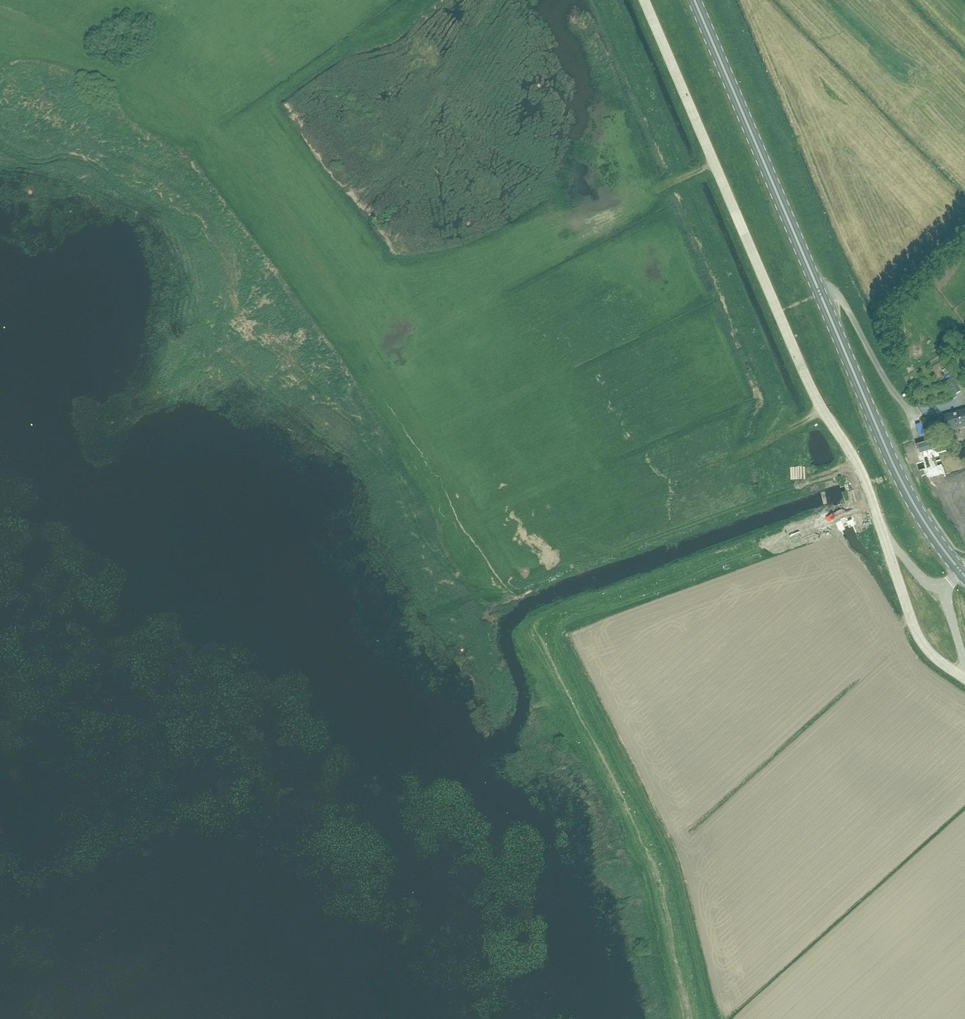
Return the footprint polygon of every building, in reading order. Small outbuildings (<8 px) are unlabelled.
[(955,395),(960,391),(951,377),(946,381),(955,395)] [(964,425),(964,410),(943,416),(947,431),(964,425)] [(918,453),(932,449),(929,441),(916,445),(918,453)] [(838,517),(841,525),(854,520),(851,512),(838,517)]
